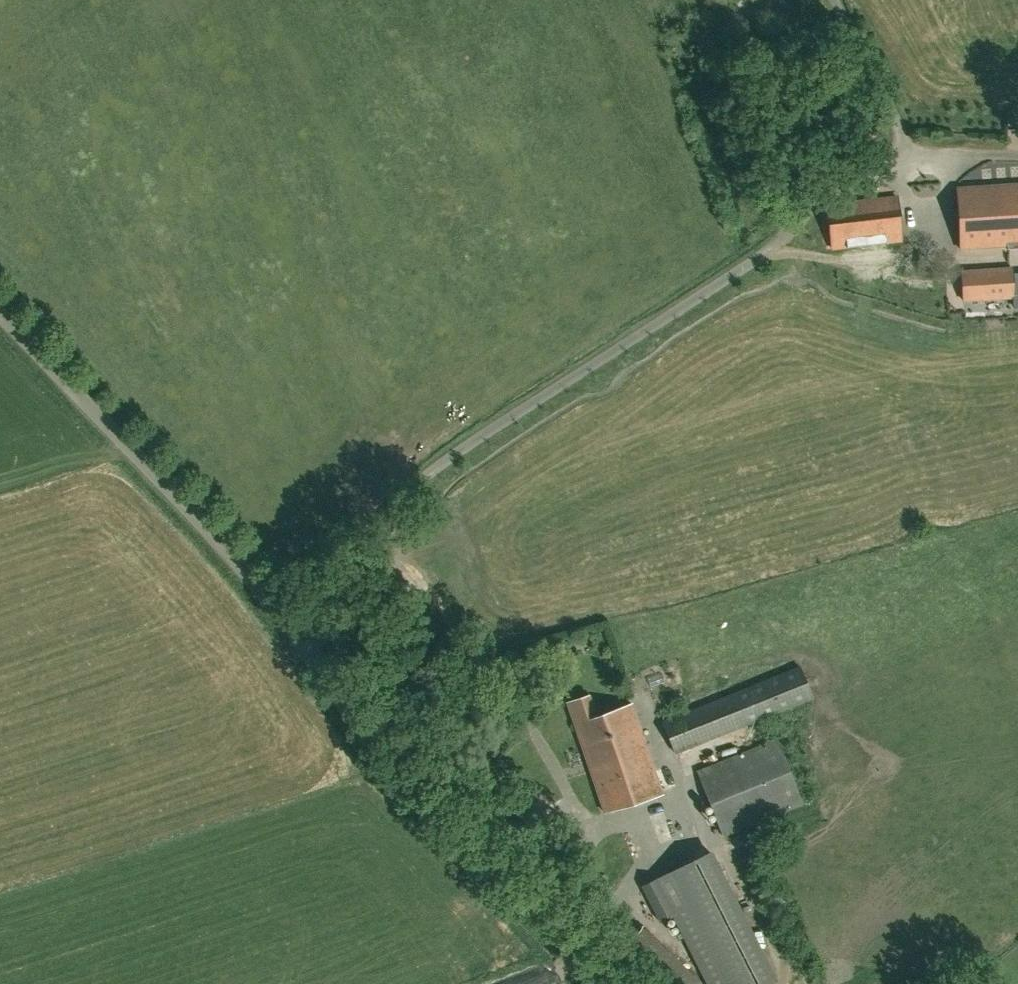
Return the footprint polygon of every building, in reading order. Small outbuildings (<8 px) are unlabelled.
[(1017,247),(1017,185),(956,188),(960,250),(1017,247)] [(831,249),(901,239),(895,195),(825,205),(831,249)] [(962,303),(1014,300),(1012,268),(960,271),(962,303)] [(375,610),(382,603),(377,599),(370,606),(375,610)] [(675,754),(812,700),(799,669),(662,722),(675,754)] [(662,795),(633,705),(597,718),(590,696),(568,704),(604,814),(662,795)] [(723,837),(802,805),(776,740),(697,772),(723,837)] [(673,915),(709,983),(771,983),(775,982),(710,854),(642,889),(659,922),(673,915)] [(745,912),(766,909),(764,897),(743,899),(745,912)]
